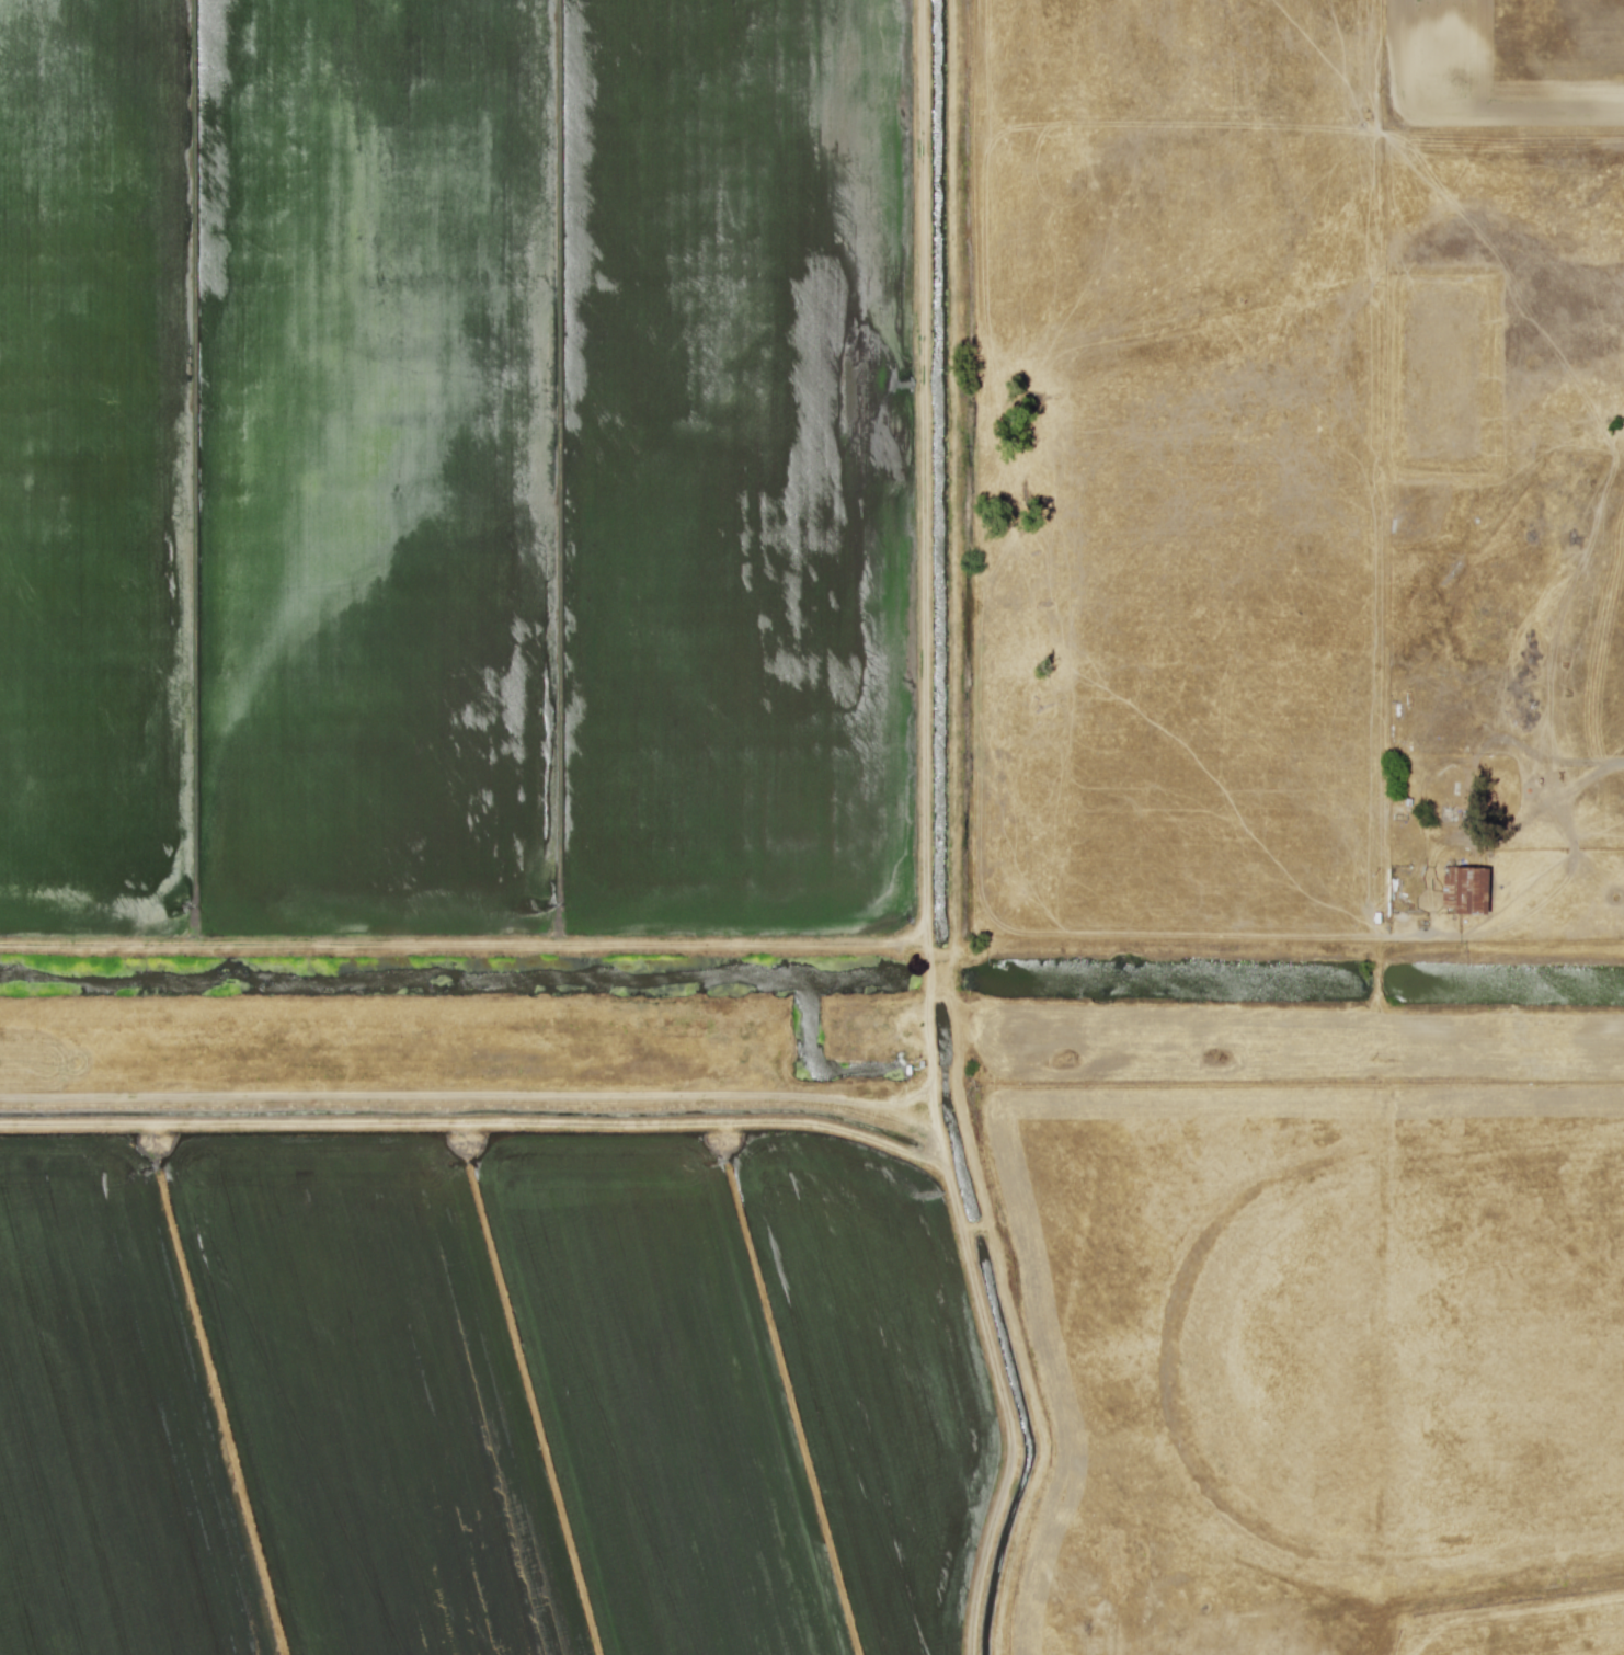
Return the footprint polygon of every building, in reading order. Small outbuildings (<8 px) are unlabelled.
[(1454,913),(1487,914),(1488,868),(1455,867),(1454,913)]
